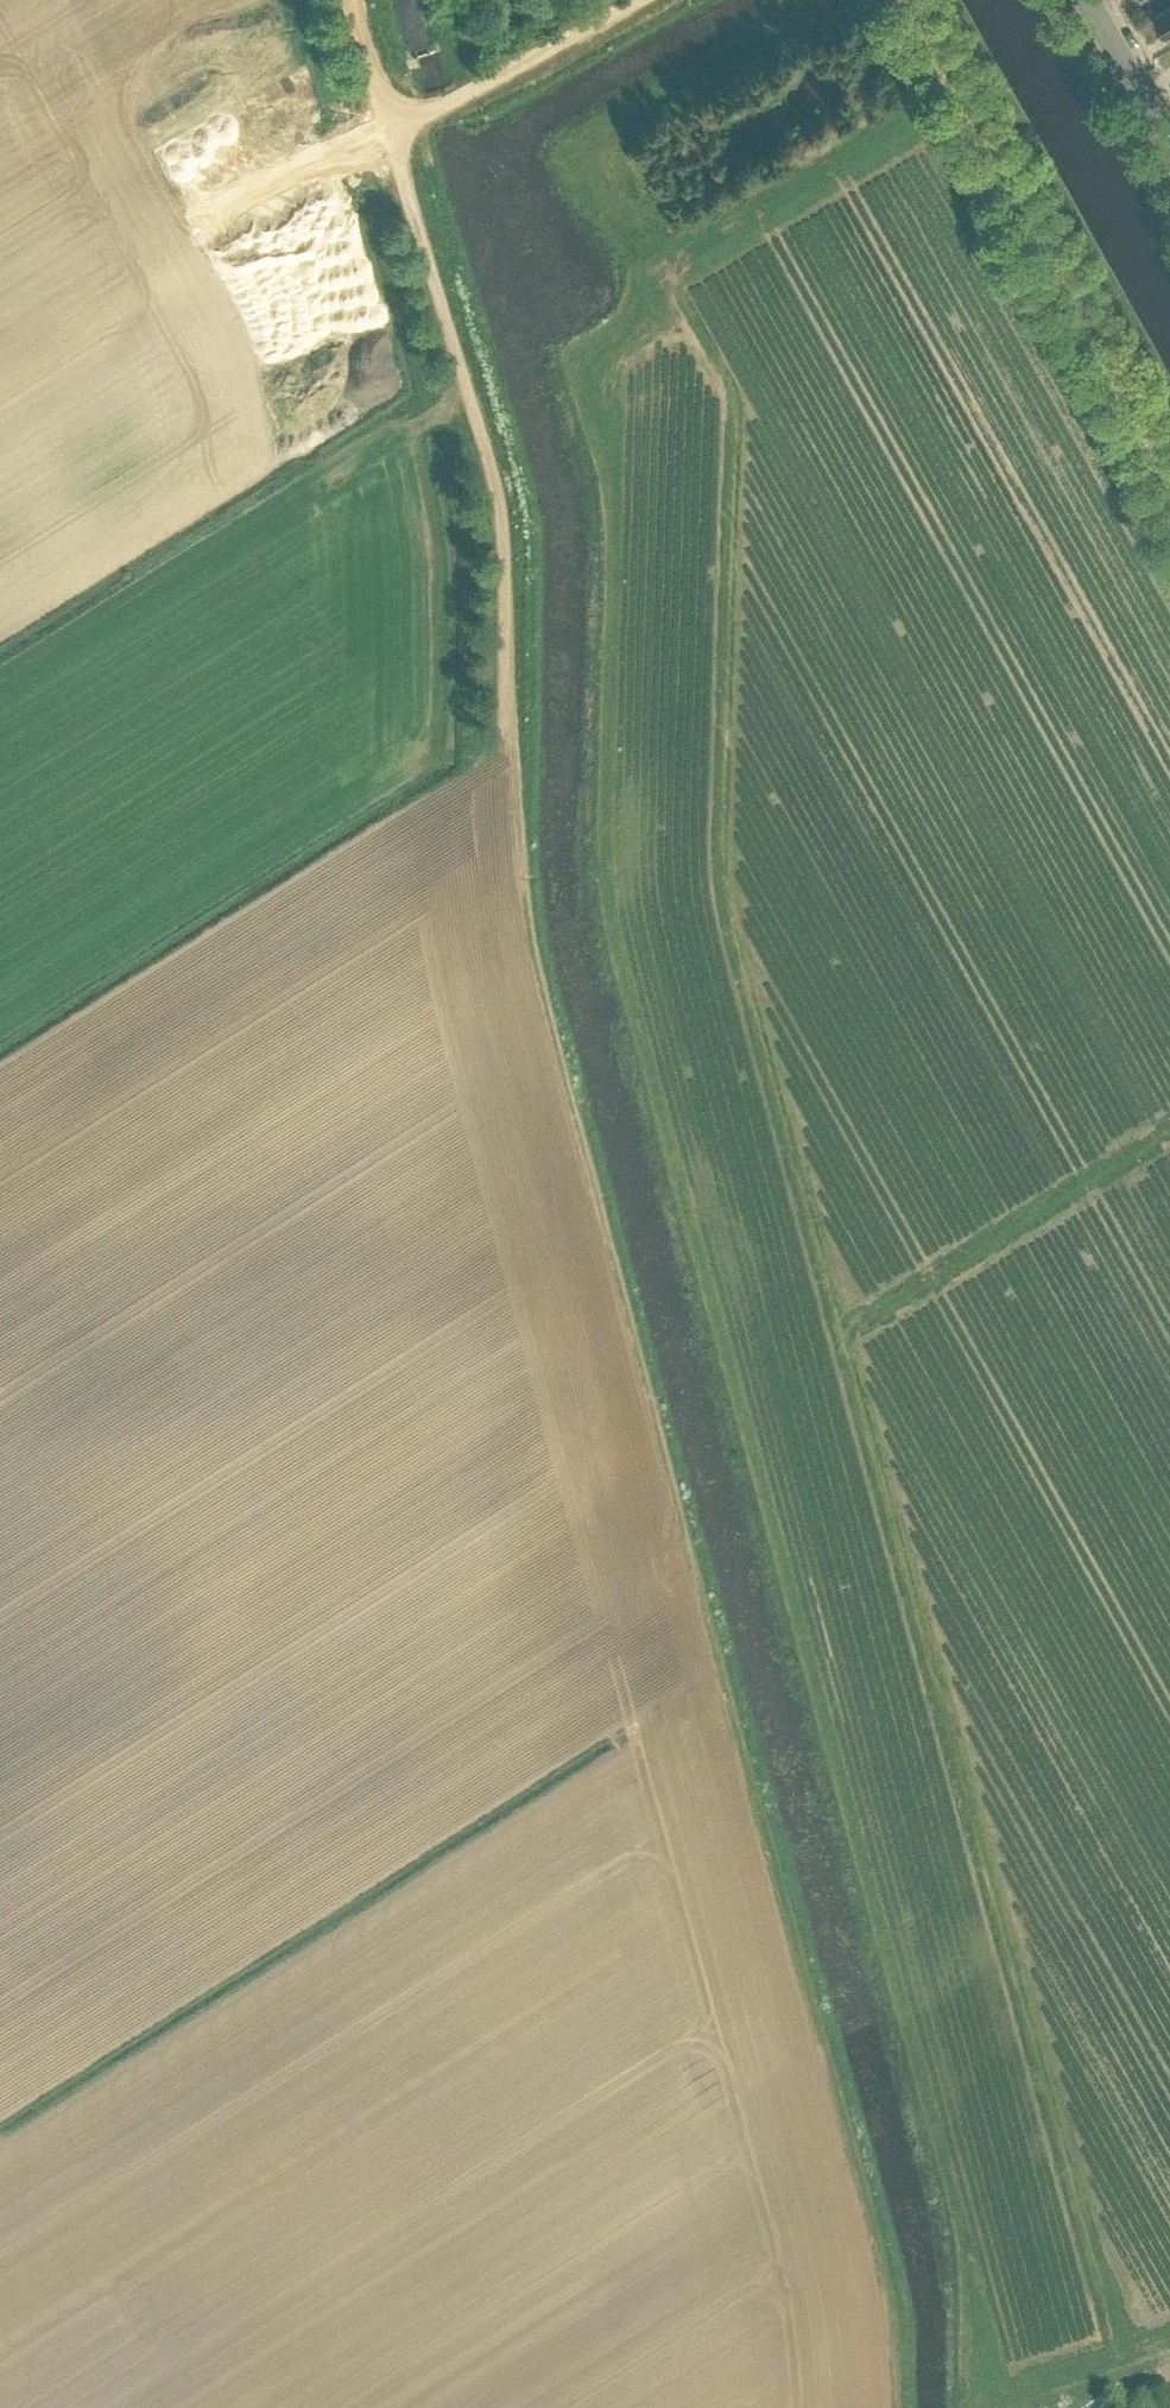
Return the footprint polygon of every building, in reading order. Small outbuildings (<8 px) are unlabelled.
[(1167,34),(1169,33),(1169,6),(1155,14),(1167,34)]
